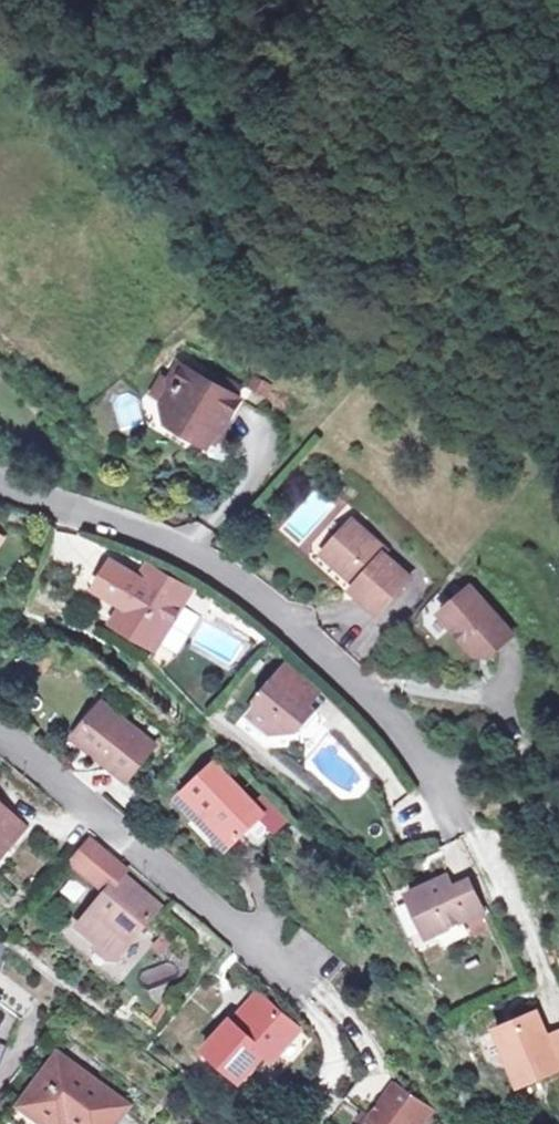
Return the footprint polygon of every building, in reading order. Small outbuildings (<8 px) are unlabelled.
[(172,388),(164,405),(169,424),(206,445),(222,415),(228,419),(242,396),(185,361),(172,383),(172,388)] [(172,388),(172,383),(160,375),(148,395),(164,405),(172,388)] [(342,550),(330,564),(353,585),(349,590),(375,614),(408,577),(381,553),(384,550),(351,520),(332,540),(342,550)] [(319,555),(330,564),(342,550),(332,540),(319,555)] [(95,590),(124,607),(115,622),(158,647),(183,605),(140,580),(111,563),(95,590)] [(148,566),(140,580),(183,605),(191,591),(148,566)] [(488,654),(512,632),(470,585),(438,612),(472,651),(488,654)] [(249,716),(271,734),(296,731),(312,711),(307,707),(319,693),(285,665),(255,699),(257,707),(249,716)] [(154,746),(101,702),(72,737),(125,781),(154,746)] [(221,766),(187,800),(234,846),(268,812),(221,766)] [(20,829),(0,812),(0,853),(20,829)] [(78,866),(108,891),(121,876),(123,874),(92,848),(78,866)] [(99,943),(117,958),(158,908),(121,876),(108,891),(77,929),(97,946),(99,943)] [(407,893),(427,937),(481,911),(467,880),(451,887),(445,876),(407,893)] [(261,987),(235,1017),(246,1026),(271,996),(261,987)] [(308,1027),(271,996),(246,1026),(235,1017),(212,1046),(248,1077),(271,1049),(283,1058),(308,1027)] [(552,1035),(542,1012),(504,1027),(526,1081),(558,1067),(558,1051),(552,1035)] [(139,1105),(71,1055),(30,1111),(47,1123),(125,1123),(139,1105)] [(365,1123),(427,1123),(437,1111),(397,1080),(372,1113),(368,1109),(359,1120),(365,1123)]
